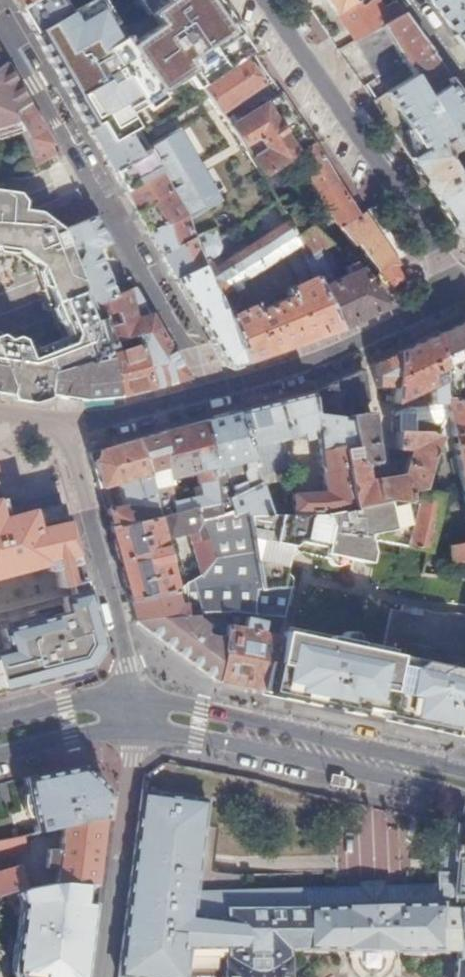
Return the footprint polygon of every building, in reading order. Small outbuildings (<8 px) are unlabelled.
[(18,10),(34,0),(12,0),(18,10)] [(149,12),(166,0),(141,0),(149,12)] [(356,42),(383,27),(404,15),(394,2),(381,9),(374,0),(325,0),(356,42)] [(429,1),(455,37),(464,32),(464,0),(431,0),(429,1)] [(404,15),(383,27),(401,56),(408,69),(423,60),(431,72),(416,81),(427,99),(448,86),(445,81),(450,78),(413,28),(404,15)] [(355,42),(371,72),(401,56),(383,27),(356,42),(355,42)] [(455,37),(464,50),(464,32),(455,37)] [(245,59),(202,87),(220,113),(265,84),(245,59)] [(19,125),(12,113),(29,103),(27,101),(24,102),(15,89),(14,90),(7,78),(9,70),(4,62),(0,64),(0,136),(19,125)] [(385,94),(422,154),(443,142),(464,129),(464,100),(450,78),(445,81),(448,86),(427,99),(416,81),(412,75),(385,94)] [(224,120),(259,169),(264,176),(288,159),(295,155),(299,152),(315,145),(281,95),(236,122),(231,115),(224,120)] [(19,125),(21,130),(32,156),(52,144),(29,103),(12,113),(19,125)] [(98,124),(88,130),(100,150),(110,145),(98,124)] [(440,235),(447,245),(453,246),(464,265),(464,129),(443,142),(422,154),(411,160),(400,168),(412,187),(411,194),(417,203),(424,204),(441,230),(440,235)] [(110,145),(100,150),(113,172),(149,152),(148,149),(136,130),(110,145)] [(58,154),(52,144),(32,156),(37,167),(58,154)] [(357,243),(377,271),(391,285),(401,279),(397,265),(386,248),(362,213),(359,215),(345,192),(315,145),(299,152),(295,155),(339,227),(354,246),(357,243)] [(160,170),(149,152),(113,172),(124,192),(160,170)] [(288,159),(264,176),(272,192),(278,190),(299,179),(288,159)] [(160,170),(124,192),(149,235),(187,217),(185,212),(160,170)] [(19,246),(17,248),(24,254),(37,264),(49,293),(51,298),(35,254),(36,254),(31,240),(40,224),(49,220),(42,214),(35,209),(19,206),(21,198),(14,190),(0,187),(0,191),(10,192),(6,216),(23,218),(19,246)] [(272,192),(276,201),(286,221),(294,237),(310,227),(311,226),(295,201),(290,204),(283,195),(281,196),(278,190),(272,192)] [(15,250),(17,248),(19,246),(23,218),(6,216),(10,192),(0,191),(0,248),(15,250)] [(35,254),(51,298),(67,338),(83,332),(85,341),(79,350),(63,349),(52,353),(50,365),(43,365),(47,377),(44,395),(80,401),(118,397),(104,349),(114,345),(113,341),(103,300),(93,304),(84,281),(86,281),(74,257),(63,230),(95,217),(83,198),(58,209),(54,217),(49,220),(40,224),(31,240),(36,254),(35,254)] [(84,281),(93,304),(103,300),(114,296),(106,271),(96,247),(109,242),(95,217),(63,230),(74,257),(86,281),(84,281)] [(214,229),(194,239),(194,241),(203,263),(200,264),(202,267),(214,296),(215,296),(230,290),(241,286),(239,282),(286,253),(298,245),(294,237),(286,221),(222,262),(218,254),(220,248),(220,245),(218,237),(214,229)] [(298,245),(313,277),(338,331),(340,331),(391,308),(387,304),(379,293),(359,269),(353,263),(345,270),(347,275),(333,282),(320,254),(332,245),(310,227),(294,237),(298,245)] [(194,239),(161,254),(176,280),(202,267),(200,264),(203,263),(194,241),(194,239)] [(298,245),(286,253),(300,283),(313,277),(298,245)] [(224,362),(236,367),(244,363),(231,328),(215,296),(214,296),(202,267),(176,280),(208,334),(224,362)] [(215,296),(231,328),(244,363),(338,331),(313,277),(300,283),(285,289),(288,296),(283,299),(260,309),(255,311),(252,305),(240,310),(230,290),(215,296)] [(120,339),(136,334),(138,344),(144,368),(151,389),(188,379),(136,289),(124,293),(114,296),(103,300),(113,341),(120,339)] [(285,289),(279,292),(283,299),(288,296),(285,289)] [(257,302),(252,305),(255,311),(260,309),(257,302)] [(444,399),(445,399),(464,399),(464,320),(438,332),(444,399)] [(9,390),(8,396),(20,398),(27,399),(41,395),(44,395),(47,377),(43,365),(50,365),(52,353),(63,349),(79,350),(85,341),(83,332),(67,338),(67,340),(26,356),(19,336),(11,333),(9,334),(4,336),(0,333),(0,365),(9,390)] [(373,461),(374,459),(368,411),(347,414),(345,414),(346,416),(352,444),(338,446),(350,506),(387,498),(415,503),(419,487),(431,450),(447,415),(448,414),(445,399),(444,399),(438,332),(398,351),(394,386),(393,386),(392,403),(428,385),(430,400),(408,402),(391,409),(390,430),(393,431),(392,448),(405,450),(398,473),(366,478),(364,463),(373,461)] [(114,345),(104,349),(118,397),(151,389),(144,368),(138,344),(123,350),(120,339),(113,341),(114,345)] [(373,363),(377,386),(393,386),(394,386),(398,351),(373,363)] [(8,396),(9,390),(0,365),(0,395),(8,396)] [(310,392),(313,413),(346,416),(345,414),(347,414),(345,405),(366,401),(362,367),(311,391),(310,392)] [(310,390),(238,410),(256,474),(288,465),(281,438),(299,433),(301,438),(309,436),(308,431),(314,429),(323,491),(290,494),(291,512),(330,510),(350,506),(338,446),(352,444),(346,416),(313,413),(310,392),(311,391),(310,390)] [(447,415),(464,509),(464,399),(445,399),(448,414),(447,415)] [(238,410),(202,420),(213,475),(220,473),(223,466),(244,460),(245,473),(237,483),(232,485),(233,495),(258,482),(256,474),(238,410)] [(202,420),(161,432),(169,480),(196,472),(200,484),(200,495),(173,504),(174,513),(195,508),(216,502),(213,475),(202,420)] [(135,439),(148,472),(151,488),(170,486),(169,480),(161,432),(135,439)] [(135,439),(88,452),(105,509),(122,504),(125,515),(143,512),(141,503),(154,501),(151,488),(148,472),(135,439)] [(220,473),(213,475),(216,502),(217,502),(219,514),(232,508),(229,498),(233,495),(232,485),(237,483),(245,473),(244,460),(223,466),(220,473)] [(233,495),(229,498),(232,508),(234,513),(246,510),(246,514),(268,513),(259,482),(258,482),(233,495)] [(170,486),(151,488),(154,501),(157,517),(161,516),(174,513),(173,504),(170,486)] [(419,487),(415,503),(405,537),(403,544),(427,549),(427,548),(440,492),(419,487)] [(21,570),(46,562),(49,570),(55,568),(59,587),(68,584),(82,580),(83,580),(80,570),(62,502),(6,517),(1,497),(0,498),(0,575),(21,570)] [(252,552),(258,589),(282,587),(283,585),(281,584),(288,546),(296,541),(320,546),(320,553),(352,560),(354,551),(352,544),(365,541),(363,533),(374,531),(405,537),(415,503),(387,498),(350,506),(330,510),(291,512),(268,513),(246,514),(252,552)] [(110,525),(107,525),(128,599),(174,589),(156,518),(157,517),(154,501),(141,503),(143,512),(125,515),(122,504),(105,509),(110,525)] [(216,502),(195,508),(199,519),(219,514),(217,502),(216,502)] [(211,559),(204,567),(199,574),(174,589),(128,599),(133,617),(161,616),(193,613),(225,610),(256,613),(281,616),(288,586),(282,587),(258,589),(252,552),(246,514),(246,510),(234,513),(232,508),(219,514),(199,519),(211,559)] [(165,538),(186,533),(199,574),(204,567),(211,559),(199,519),(195,508),(174,513),(161,516),(165,538)] [(352,544),(354,551),(352,560),(365,563),(367,550),(365,541),(352,544)] [(464,558),(464,542),(446,545),(448,560),(464,558)] [(19,686),(46,678),(83,668),(100,644),(93,620),(87,600),(86,596),(82,580),(68,584),(70,594),(60,596),(65,611),(0,629),(0,631),(5,649),(0,650),(0,691),(19,686)] [(264,658),(259,688),(258,690),(259,690),(274,693),(310,701),(316,702),(316,701),(332,705),(358,711),(359,708),(420,721),(421,715),(435,718),(434,727),(464,733),(464,614),(456,612),(448,612),(440,612),(400,604),(399,610),(389,608),(380,652),(355,647),(355,641),(323,634),(322,639),(278,630),(277,634),(272,659),(264,658)] [(134,620),(138,623),(217,680),(225,622),(225,610),(193,613),(161,616),(133,617),(134,620)] [(256,613),(225,610),(225,622),(253,629),(256,618),(256,613)] [(253,629),(225,622),(217,680),(259,688),(264,658),(272,659),(277,634),(260,630),(263,619),(256,618),(253,629)] [(52,774),(23,779),(34,833),(62,828),(102,819),(98,808),(103,807),(105,794),(80,768),(79,768),(54,773),(52,774)] [(153,789),(123,975),(132,976),(190,976),(192,969),(201,969),(201,974),(219,973),(219,968),(229,969),(228,976),(292,976),(293,960),(290,960),(290,950),(309,950),(311,950),(352,951),(353,949),(400,951),(400,952),(449,953),(464,953),(463,911),(458,911),(461,861),(459,859),(461,829),(461,827),(443,823),(444,874),(441,874),(441,885),(388,886),(388,881),(375,881),(361,881),(361,887),(200,889),(215,799),(153,789)] [(40,867),(57,869),(55,882),(61,881),(86,883),(94,883),(94,884),(94,883),(102,821),(102,819),(62,828),(59,852),(43,851),(40,867)] [(0,840),(0,858),(27,852),(23,836),(0,840)] [(0,872),(0,896),(14,891),(23,888),(19,866),(0,872)] [(85,947),(83,943),(72,942),(74,930),(83,932),(88,928),(90,907),(83,906),(86,883),(61,881),(55,882),(23,888),(14,891),(19,907),(10,976),(82,976),(85,947)]
